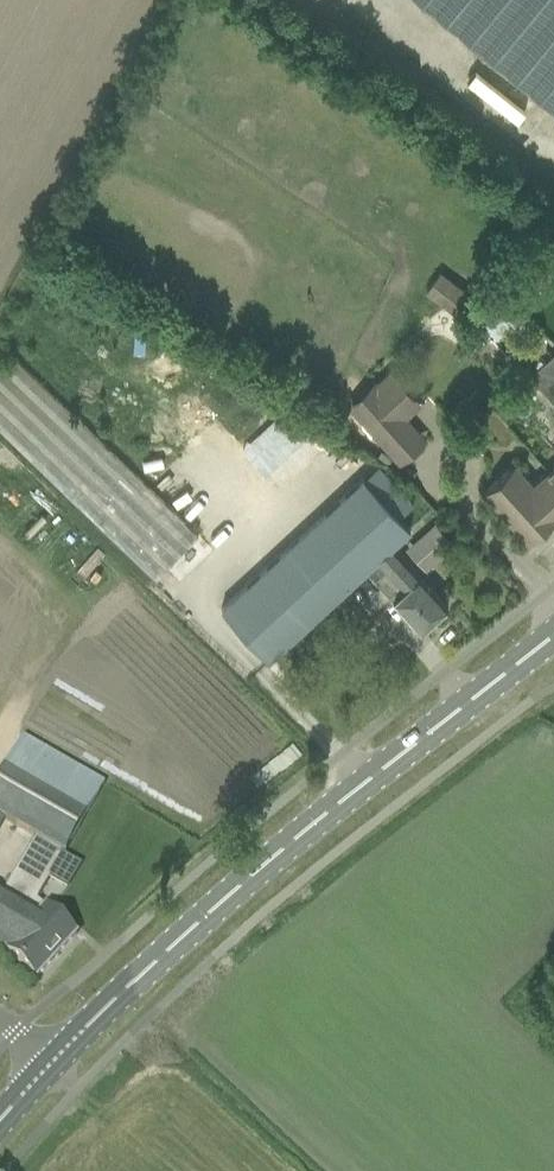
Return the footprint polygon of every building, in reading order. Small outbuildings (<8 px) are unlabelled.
[(553,100),(553,0),(429,0),(553,100)] [(478,299),(441,270),(425,290),(463,319),(478,299)] [(530,375),(553,401),(553,400),(553,353),(530,375)] [(425,439),(406,417),(421,404),(391,370),(376,383),(374,381),(347,404),(398,462),(425,439)] [(86,492),(100,475),(87,464),(93,446),(103,454),(102,456),(108,461),(103,474),(136,485),(146,493),(150,482),(135,470),(118,464),(123,451),(103,445),(86,430),(78,452),(76,455),(84,461),(75,472),(52,464),(49,472),(63,484),(86,492)] [(553,518),(553,476),(548,470),(533,484),(514,463),(483,491),(529,541),(553,518)] [(364,568),(391,542),(409,525),(362,475),(222,606),(269,656),(364,568)] [(495,510),(487,501),(480,508),(488,516),(495,510)] [(420,629),(448,603),(391,542),(364,568),(373,579),(392,600),(420,629)] [(0,777),(0,816),(7,820),(36,838),(65,855),(88,816),(107,785),(23,736),(0,777)] [(31,911),(65,855),(36,838),(2,894),(31,911)] [(4,951),(6,953),(37,981),(38,979),(38,978),(74,938),(75,938),(76,937),(47,908),(38,918),(31,911),(2,894),(0,893),(0,949),(4,951)]
